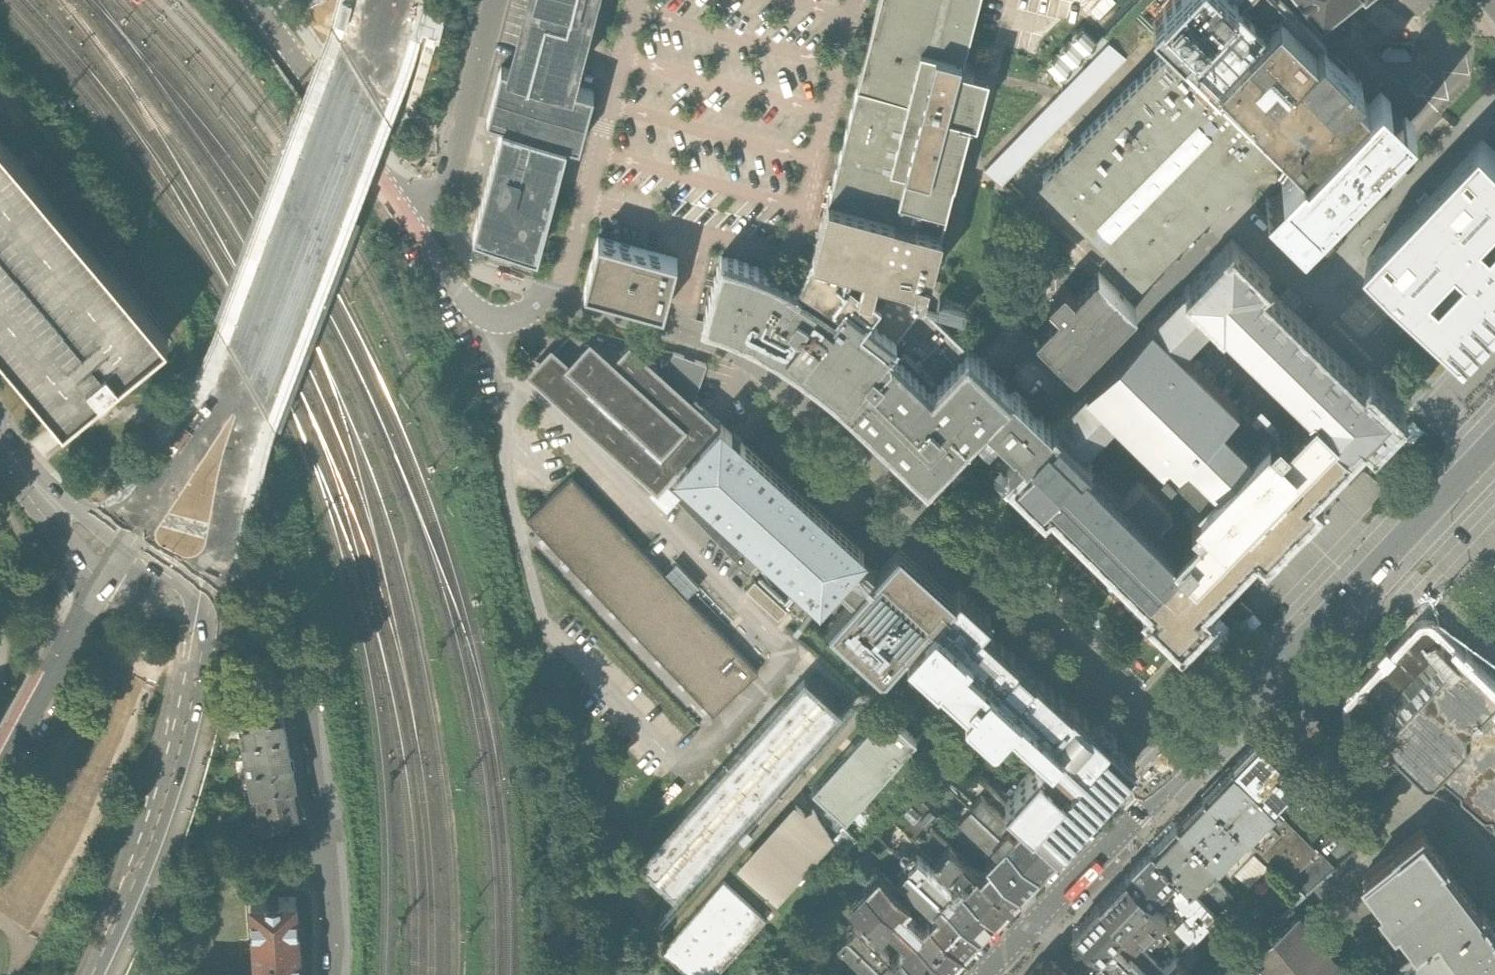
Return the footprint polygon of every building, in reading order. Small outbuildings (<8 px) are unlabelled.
[(559,0),(529,0),(511,70),(501,68),(487,122),(502,126),(473,239),(504,247),(537,256),(569,143),(581,146),(595,92),(568,85),(571,73),(588,7),(559,0)] [(827,195),(940,224),(945,205),(962,142),(969,117),(976,118),(988,71),(960,64),(977,0),(876,0),(827,195)] [(1089,9),(1097,18),(1115,0),(1098,0),(1089,9)] [(1146,16),(1169,43),(1272,141),(1300,164),(1302,161),(1306,165),(1368,100),(1357,89),(1364,82),(1323,45),(1322,41),(1292,13),(1293,9),(1284,0),(1149,0),(1146,16)] [(1344,0),(1309,0),(1322,17),(1344,0)] [(1081,25),(1044,64),(1053,73),(1060,80),(1097,41),(1084,29),(1081,25)] [(984,170),(1002,187),(1126,58),(1109,41),(984,170)] [(1219,197),(1272,141),(1169,43),(1042,178),(1143,276),(1219,197)] [(1378,44),(1379,63),(1412,63),(1412,43),(1378,44)] [(1306,165),(1302,161),(1300,164),(1265,199),(1302,235),(1367,167),(1379,154),(1392,141),(1413,119),(1380,88),(1368,100),(1306,165)] [(1483,141),(1474,133),(1413,197),(1359,254),(1387,281),(1406,298),(1460,349),(1494,312),(1494,223),(1486,233),(1477,225),(1494,206),(1494,153),(1483,141)] [(58,428),(63,434),(97,405),(167,346),(22,174),(0,147),(0,358),(58,428)] [(713,290),(704,324),(731,332),(760,346),(790,364),(818,384),(873,432),(926,483),(985,420),(1017,452),(1022,458),(1051,428),(1046,423),(984,366),(982,363),(959,341),(931,313),(929,311),(924,306),(940,224),(827,195),(811,252),(794,286),(771,274),(722,257),(713,290)] [(1295,527),(1325,496),(1319,490),(1315,487),(1363,437),(1367,440),(1372,444),(1410,403),(1395,388),(1368,363),(1362,370),(1307,318),(1268,281),(1276,274),(1234,236),(1206,265),(1182,290),(1166,308),(1151,323),(1094,382),(1076,401),(1073,404),(1065,416),(1051,428),(1022,458),(1004,475),(1043,512),(1049,506),(1147,600),(1141,607),(1181,646),(1216,608),(1212,604),(1209,600),(1256,549),(1260,554),(1265,558),(1295,527)] [(677,259),(599,239),(586,290),(617,298),(664,310),(672,276),(677,259)] [(1074,378),(1138,312),(1099,275),(1074,301),(1063,290),(1056,298),(1048,306),(1059,316),(1035,341),(1074,378)] [(590,340),(573,359),(564,369),(661,457),(688,427),(590,340)] [(606,370),(672,428),(656,445),(551,349),(548,352),(526,378),(657,495),(679,470),(680,471),(721,425),(629,344),(606,370)] [(694,403),(706,367),(673,355),(658,395),(692,407),(694,403)] [(819,602),(834,586),(857,561),(864,552),(780,479),(721,425),(680,471),(677,475),(688,486),(763,552),(819,602)] [(688,486),(677,475),(667,485),(679,496),(688,486)] [(713,715),(758,672),(670,582),(571,480),(526,525),(713,715)] [(760,556),(763,552),(688,486),(679,496),(676,500),(740,566),(730,577),(740,587),(764,560),(760,556)] [(1008,720),(1049,757),(1103,801),(1133,766),(1135,764),(1131,761),(1111,744),(1116,739),(1108,733),(1099,725),(1095,729),(1032,675),(1033,674),(1022,664),(1021,665),(982,630),(991,620),(960,594),(956,598),(899,549),(875,576),(865,568),(857,561),(834,586),(838,590),(852,602),(828,630),(883,679),(907,652),(913,657),(967,705),(966,707),(965,709),(965,710),(966,712),(991,734),(992,735),(994,735),(996,734),(1008,720)] [(753,577),(744,587),(775,615),(784,606),(753,577)] [(1470,665),(1460,654),(1432,626),(1423,627),(1373,684),(1365,692),(1358,700),(1353,705),(1354,713),(1379,738),(1423,782),(1433,782),(1441,775),(1452,784),(1484,814),(1492,812),(1493,820),(1494,822),(1494,689),(1470,665)] [(731,832),(842,707),(804,673),(636,862),(674,895),(731,832)] [(873,717),(812,786),(845,815),(917,735),(897,718),(887,730),(873,717)] [(236,731),(244,768),(293,757),(286,721),(271,724),(270,720),(259,722),(250,724),(250,728),(236,731)] [(1300,779),(1258,739),(1247,751),(1235,764),(1231,769),(1273,808),(1300,779)] [(251,800),(254,799),(295,791),(299,790),(296,773),(293,757),(244,768),(251,800)] [(1080,827),(1103,801),(1049,757),(1005,806),(1024,823),(1040,837),(1057,853),(1080,827)] [(1273,808),(1231,769),(1222,776),(1209,791),(1203,797),(1244,837),(1273,808)] [(295,791),(254,799),(261,837),(290,831),(289,828),(290,824),(301,822),(295,791)] [(1229,876),(1256,848),(1244,837),(1203,797),(1196,804),(1189,811),(1186,814),(1182,818),(1176,825),(1214,862),(1229,876)] [(980,799),(969,810),(1021,857),(1038,872),(1046,863),(1057,853),(1040,837),(1024,823),(1013,834),(1008,830),(1010,828),(1010,826),(980,799)] [(794,804),(740,866),(774,896),(829,834),(812,806),(803,811),(794,804)] [(1307,841),(1273,808),(1244,837),(1256,848),(1304,894),(1334,867),(1307,841)] [(986,862),(990,866),(1002,877),(1019,892),(1029,881),(1038,872),(1021,857),(969,810),(958,822),(988,849),(991,849),(992,848),(996,851),(986,862)] [(1206,871),(1214,862),(1176,825),(1166,836),(1159,844),(1150,852),(1198,897),(1215,880),(1206,871)] [(1421,827),(1393,848),(1394,849),(1361,875),(1383,902),(1379,905),(1393,923),(1397,919),(1413,940),(1397,952),(1415,974),(1494,974),(1494,924),(1493,922),(1494,920),(1492,917),(1491,918),(1480,903),(1478,905),(1442,859),(1444,857),(1421,827)] [(947,850),(935,863),(962,887),(974,874),(947,850)] [(1215,914),(1198,897),(1150,852),(1144,859),(1134,869),(1125,878),(1160,911),(1163,908),(1166,910),(1173,902),(1170,900),(1173,897),(1182,904),(1177,909),(1184,915),(1174,925),(1190,940),(1215,914)] [(909,867),(906,869),(959,917),(978,934),(986,926),(995,917),(979,903),(976,900),(962,887),(953,897),(949,893),(950,891),(950,890),(916,859),(909,867)] [(975,874),(974,874),(962,887),(976,900),(979,903),(995,917),(1004,907),(1019,892),(1002,877),(990,866),(980,876),(978,874),(975,874)] [(904,873),(897,880),(931,911),(932,911),(933,910),(937,913),(929,922),(943,934),(946,937),(961,952),(969,944),(978,934),(959,917),(906,869),(903,873),(904,873)] [(1247,885),(1257,898),(1273,885),(1263,872),(1247,885)] [(878,876),(864,891),(931,953),(947,967),(953,960),(961,952),(946,937),(943,934),(929,922),(928,921),(920,930),(901,912),(909,904),(878,876)] [(765,915),(723,877),(658,947),(689,974),(710,974),(765,915)] [(1165,916),(1160,911),(1125,878),(1110,894),(1099,906),(1125,929),(1124,931),(1134,941),(1143,932),(1150,939),(1160,928),(1157,925),(1165,916)] [(1233,897),(1215,880),(1198,897),(1215,914),(1216,915),(1233,897)] [(900,953),(914,966),(917,968),(925,974),(939,974),(947,967),(931,953),(864,891),(849,907),(880,935),(887,927),(907,944),(899,952),(900,953)] [(1128,959),(1139,947),(1134,941),(1124,931),(1125,929),(1099,906),(1085,920),(1073,933),(1114,973),(1128,959)] [(1242,948),(1256,964),(1265,974),(1349,974),(1345,971),(1297,912),(1295,913),(1289,906),(1242,948)] [(301,907),(252,911),(255,953),(257,974),(308,974),(301,907)] [(845,934),(889,974),(925,974),(917,968),(914,966),(900,953),(891,961),(887,957),(888,957),(888,955),(854,925),(849,930),(845,934)] [(845,934),(842,938),(837,943),(870,974),(871,974),(872,974),(889,974),(845,934)] [(1201,956),(1187,943),(1176,955),(1190,967),(1201,956)] [(1162,970),(1139,947),(1128,959),(1114,973),(1116,974),(1157,974),(1162,970)] [(1256,964),(1242,948),(1216,974),(1245,974),(1256,964)] [(1162,970),(1157,974),(1188,974),(1184,973),(1190,967),(1176,955),(1162,970)] [(1047,959),(1032,974),(1065,974),(1047,959)] [(750,965),(740,974),(761,974),(750,965)]
